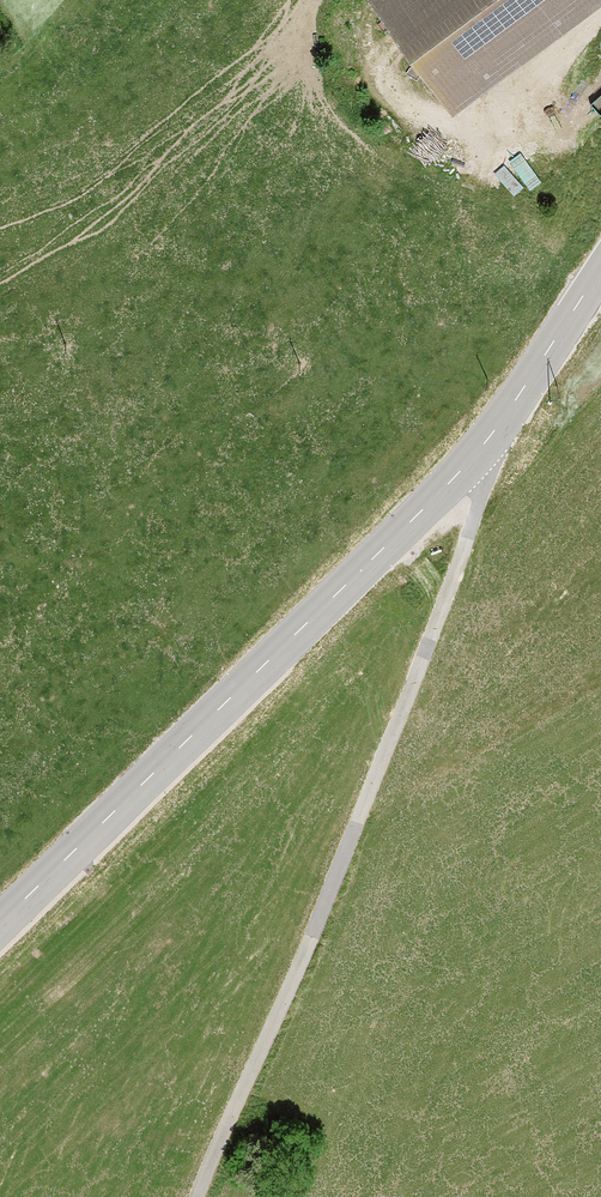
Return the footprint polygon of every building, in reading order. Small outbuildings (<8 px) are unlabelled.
[(593,0),(376,0),(453,104),(593,0)]
